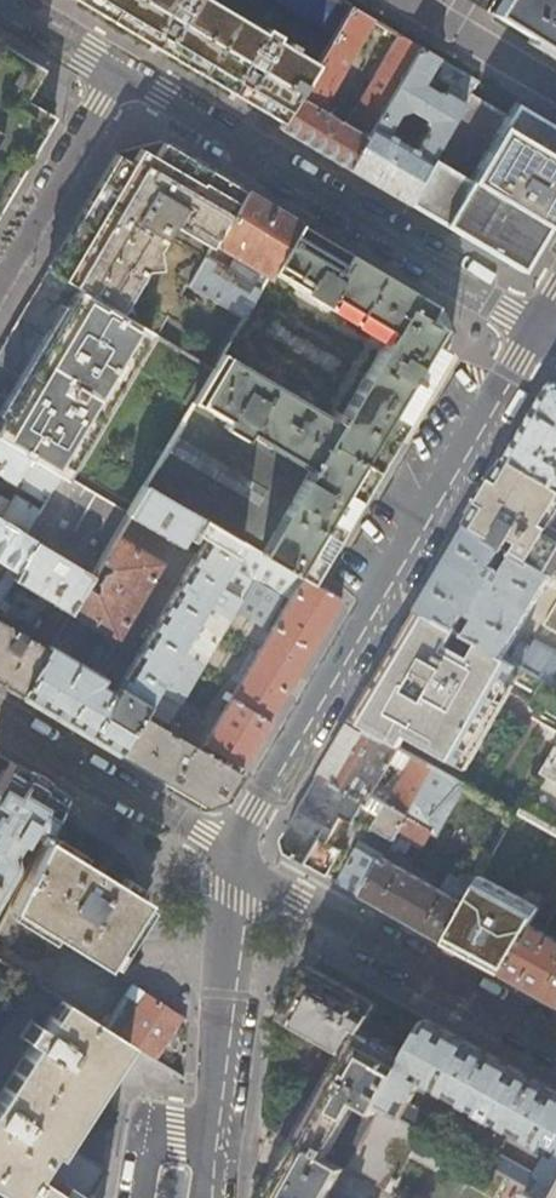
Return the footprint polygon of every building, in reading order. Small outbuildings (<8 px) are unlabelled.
[(114,22),(165,53),(230,91),(281,122),(315,64),(291,49),(294,44),(286,39),(282,44),(274,38),(277,34),(264,26),(260,31),(210,0),(77,0),(114,22)] [(348,7),(337,0),(276,0),(334,33),(348,7)] [(555,58),(555,0),(502,0),(491,17),(555,58)] [(315,64),(281,122),(278,127),(312,147),(346,168),(371,127),(419,49),(397,36),(345,126),(319,110),(326,97),(332,101),(336,94),(330,90),(371,21),(348,7),(334,33),(333,35),(315,64)] [(425,122),(425,133),(415,152),(428,160),(468,92),(475,81),(419,49),(371,127),(385,135),(400,111),(404,114),(406,119),(415,123),(418,118),(425,122)] [(468,92),(428,160),(403,202),(475,243),(520,270),(555,209),(555,144),(507,116),(477,98),(468,92)] [(371,127),(346,168),(371,183),(403,202),(428,160),(415,152),(385,135),(371,127)] [(160,142),(115,155),(111,161),(88,201),(61,245),(46,272),(143,329),(201,362),(211,368),(221,352),(242,316),(187,283),(202,257),(205,252),(209,245),(211,243),(242,190),(225,180),(160,142)] [(268,272),(297,223),(263,203),(242,190),(211,243),(239,260),(236,265),(239,267),(233,275),(202,257),(187,283),(242,316),(268,272)] [(189,407),(142,486),(239,543),(307,582),(328,548),(384,454),(428,380),(445,352),(436,346),(438,342),(440,337),(439,332),(439,328),(438,324),(435,320),(432,316),(428,313),(433,304),(383,274),(337,247),(297,223),(268,272),(385,341),(341,415),(335,413),(331,418),(221,352),(211,368),(189,407)] [(218,250),(209,245),(205,252),(213,258),(218,250)] [(46,272),(31,297),(3,344),(0,348),(0,367),(23,381),(3,415),(0,419),(0,441),(56,473),(40,500),(36,508),(20,534),(35,544),(88,576),(97,561),(113,535),(124,516),(126,512),(59,472),(143,329),(46,272)] [(189,407),(211,368),(201,362),(178,401),(189,407)] [(548,391),(530,422),(507,460),(555,488),(555,388),(548,391)] [(0,441),(0,477),(40,500),(56,473),(0,441)] [(507,460),(487,494),(468,527),(504,548),(515,554),(551,576),(555,569),(555,488),(507,460)] [(82,587),(18,695),(64,722),(115,753),(137,716),(239,543),(142,486),(126,512),(124,516),(184,550),(186,547),(195,553),(113,693),(97,683),(105,668),(101,665),(160,563),(113,535),(97,561),(108,568),(105,574),(100,574),(94,584),(95,591),(94,594),(82,587)] [(20,534),(36,508),(13,495),(0,517),(0,522),(20,534)] [(2,599),(12,581),(35,544),(20,534),(0,522),(0,563),(7,567),(0,580),(0,602),(2,599)] [(504,656),(551,576),(515,554),(504,572),(500,570),(499,569),(502,563),(498,559),(504,548),(468,527),(444,567),(419,610),(504,656)] [(137,716),(115,753),(161,779),(205,805),(221,799),(237,773),(174,738),(178,731),(171,726),(166,733),(161,730),(230,610),(261,628),(279,597),(287,601),(256,654),(248,650),(234,675),(241,680),(230,697),(224,694),(220,700),(227,704),(202,746),(241,767),(282,697),(339,601),(307,582),(239,543),(137,716)] [(18,695),(82,587),(88,576),(35,544),(12,581),(59,608),(55,615),(49,615),(34,641),(0,621),(0,684),(18,695)] [(0,602),(0,608),(4,611),(9,603),(2,599),(0,602)] [(459,767),(518,666),(513,661),(504,656),(419,610),(384,668),(352,722),(399,747),(406,736),(459,767)] [(546,627),(555,633),(555,610),(546,627)] [(537,641),(531,652),(521,647),(513,661),(518,666),(555,687),(555,652),(537,641)] [(407,815),(435,769),(399,747),(352,722),(336,750),(319,778),(366,804),(372,796),(386,772),(395,777),(399,768),(408,775),(390,806),(407,815)] [(519,814),(555,836),(555,750),(519,814)] [(16,866),(12,855),(30,828),(44,837),(63,794),(40,780),(10,762),(0,778),(0,892),(16,866)] [(465,785),(435,769),(407,815),(397,834),(423,848),(432,831),(439,833),(465,785)] [(372,796),(366,804),(319,778),(303,805),(282,840),(286,855),(320,873),(325,876),(335,859),(321,850),(341,819),(351,824),(355,820),(394,839),(397,834),(407,815),(390,806),(372,796)] [(121,940),(145,901),(44,838),(31,863),(25,876),(9,910),(104,968),(121,940)] [(375,859),(357,848),(337,883),(360,895),(383,859),(390,845),(385,842),(375,859)] [(25,876),(31,863),(24,859),(18,872),(25,876)] [(474,887),(448,873),(437,891),(383,859),(360,895),(402,919),(443,942),(474,887)] [(501,975),(540,909),(481,875),(474,887),(443,942),(471,958),(501,975)] [(540,909),(501,975),(531,992),(555,1006),(555,939),(544,933),(555,912),(555,883),(540,909)] [(334,1189),(345,1169),(378,1110),(406,1056),(375,1038),(363,1031),(377,1006),(335,982),(311,969),(305,972),(284,1009),(280,1015),(343,1051),(326,1082),(281,1164),(262,1197),(328,1197),(334,1189)] [(170,1038),(183,1019),(147,996),(118,1036),(121,1039),(154,1059),(157,1057),(170,1038)] [(89,1194),(92,1193),(105,1171),(56,1138),(76,1107),(121,1039),(118,1036),(57,997),(38,1026),(28,1019),(26,1022),(18,1036),(27,1042),(27,1044),(0,1088),(0,1197),(86,1197),(89,1194)] [(506,1179),(532,1192),(543,1197),(555,1197),(555,1094),(504,1065),(426,1022),(406,1056),(378,1110),(506,1179)] [(506,1179),(378,1110),(345,1169),(391,1193),(411,1156),(489,1197),(496,1197),(506,1179)]
